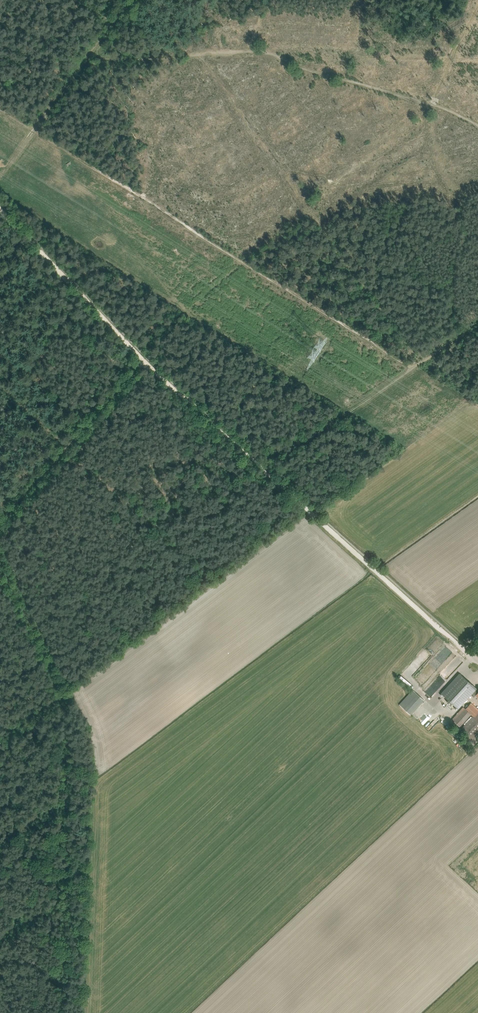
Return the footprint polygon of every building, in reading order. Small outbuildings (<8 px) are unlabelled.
[(441,693),(458,709),(472,694),(474,696),(475,695),(477,698),(477,690),(467,680),(460,674),(441,693)] [(404,709),(406,711),(411,715),(424,700),(417,694),(404,709)] [(475,707),(470,703),(465,709),(465,708),(463,710),(462,708),(452,719),(460,726),(463,723),(465,725),(461,728),(464,730),(460,734),(470,742),(472,739),(472,740),(477,733),(477,710),(475,707)]
